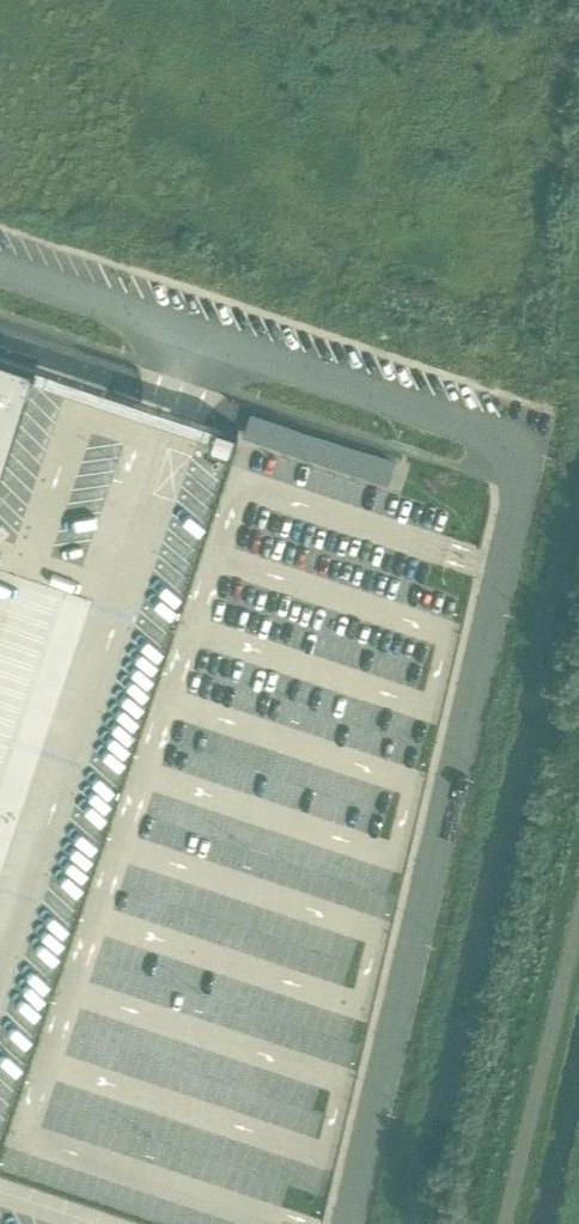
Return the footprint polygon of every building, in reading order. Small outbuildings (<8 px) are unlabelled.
[(33,370),(213,429),(209,439),(231,447),(238,425),(216,418),(37,358),(37,357),(0,345),(0,468),(33,370)]
